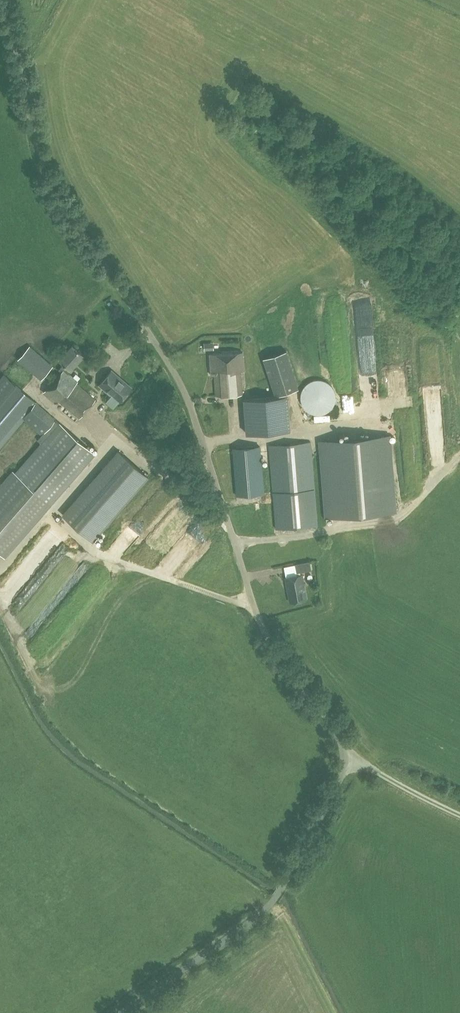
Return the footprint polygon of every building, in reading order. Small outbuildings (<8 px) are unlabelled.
[(43,379),(54,367),(30,345),(19,357),(43,379)] [(58,400),(80,418),(96,399),(76,383),(78,381),(68,372),(84,354),(73,345),(60,359),(64,364),(59,369),(62,372),(44,392),(56,402),(58,400)] [(263,358),(276,396),(299,389),(286,350),(273,355),(263,358)] [(215,375),(216,396),(243,394),(241,370),(244,370),(243,352),(210,353),(211,375),(215,375)] [(105,389),(120,401),(132,387),(122,379),(120,381),(110,372),(101,382),(107,387),(105,389)] [(5,557),(95,453),(34,400),(22,390),(30,380),(24,375),(16,384),(5,375),(0,381),(0,449),(24,420),(42,435),(39,440),(42,443),(16,472),(13,470),(0,485),(0,553),(5,557)] [(302,390),(301,393),(301,396),(301,398),(301,401),(302,403),(303,406),(305,408),(307,410),(309,411),(312,413),(314,413),(317,414),(320,414),(322,413),(325,413),(327,411),(329,410),(331,408),(333,406),(334,404),(335,401),(336,398),(336,396),(336,393),(335,390),(334,388),(332,386),(330,384),(328,382),(326,381),(324,380),(321,379),(318,379),(316,379),(313,380),(311,381),(308,382),(306,384),(304,386),(303,388),(302,390)] [(245,399),(248,433),(291,431),(288,397),(245,399)] [(395,511),(389,436),(321,441),(327,517),(395,511)] [(273,492),(276,528),(317,525),(315,489),(311,442),(269,445),(273,492)] [(233,448),(237,496),(264,493),(260,446),(233,448)] [(93,541),(149,477),(118,450),(62,514),(93,541)] [(142,518),(150,524),(157,515),(149,509),(142,518)] [(118,548),(125,554),(148,528),(138,520),(117,545),(118,547),(118,548)] [(68,556),(54,572),(66,582),(79,566),(68,556)] [(296,564),(297,572),(311,569),(310,561),(296,564)] [(285,577),(290,602),(307,599),(302,574),(285,577)] [(16,581),(11,586),(8,583),(2,590),(15,601),(25,589),(16,581)] [(34,600),(19,614),(30,625),(44,610),(34,600)]
